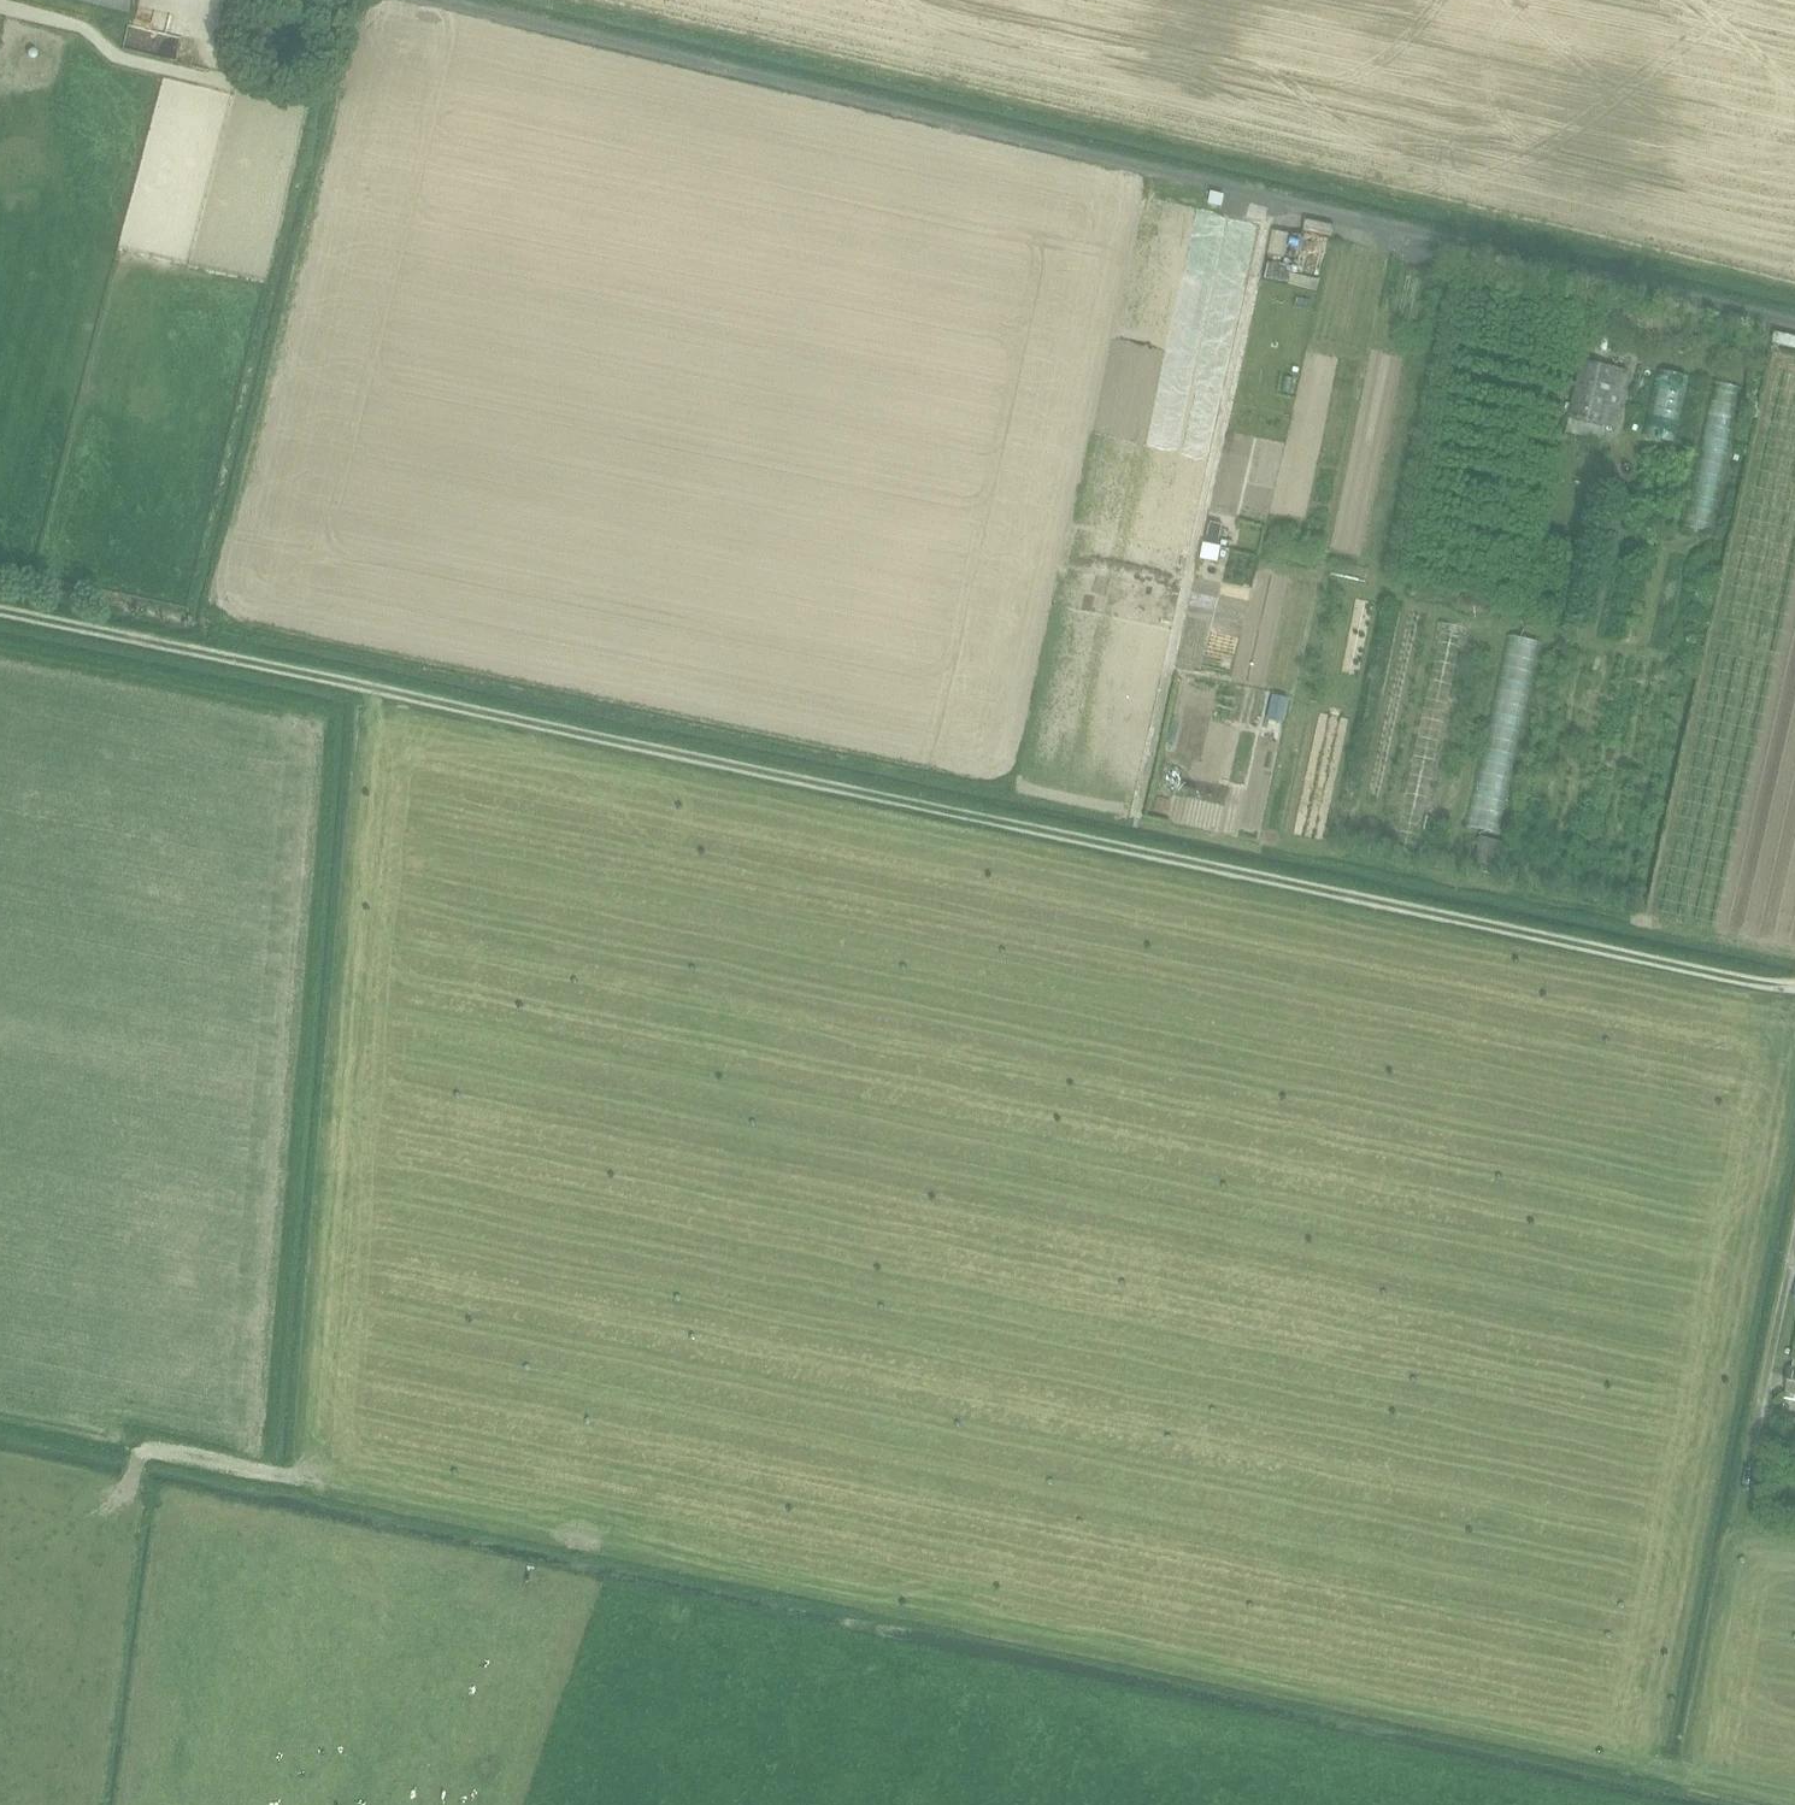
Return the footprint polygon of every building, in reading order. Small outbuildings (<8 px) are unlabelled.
[(131,0),(77,0),(128,12),(131,0)] [(1272,230),(1268,254),(1283,257),(1288,233),(1272,230)] [(1583,360),(1569,419),(1618,430),(1631,372),(1620,370),(1620,368),(1583,360)] [(1166,591),(1163,606),(1175,608),(1178,594),(1166,591)]
